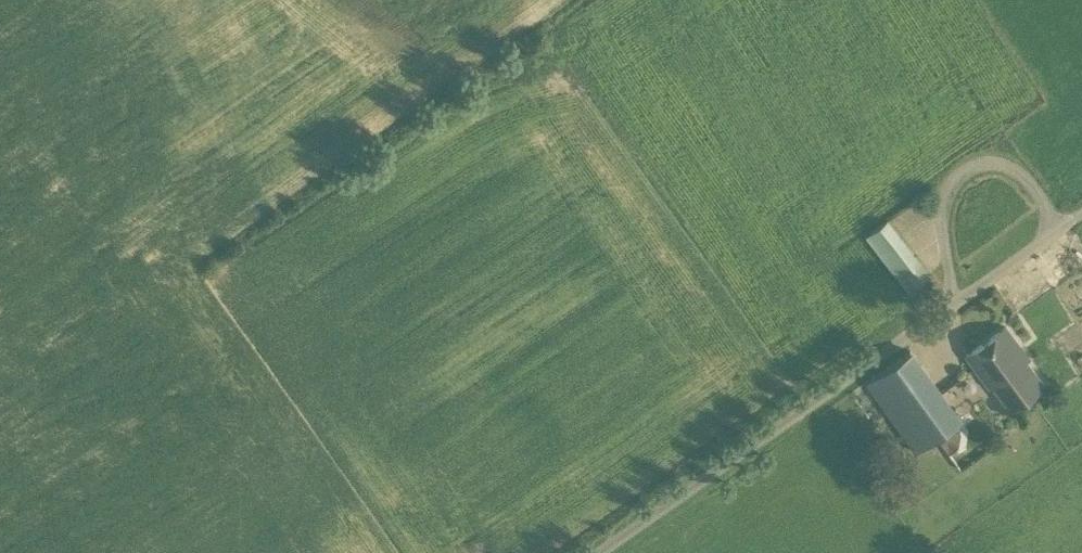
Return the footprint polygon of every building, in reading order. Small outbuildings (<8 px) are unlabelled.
[(888,218),(865,234),(909,290),(930,273),(888,218)] [(991,384),(1010,409),(1045,383),(1027,360),(1030,358),(1004,324),(965,355),(989,386),(991,384)] [(915,451),(962,418),(912,349),(865,381),(915,451)] [(954,423),(937,436),(948,452),(958,445),(960,431),(954,423)]
